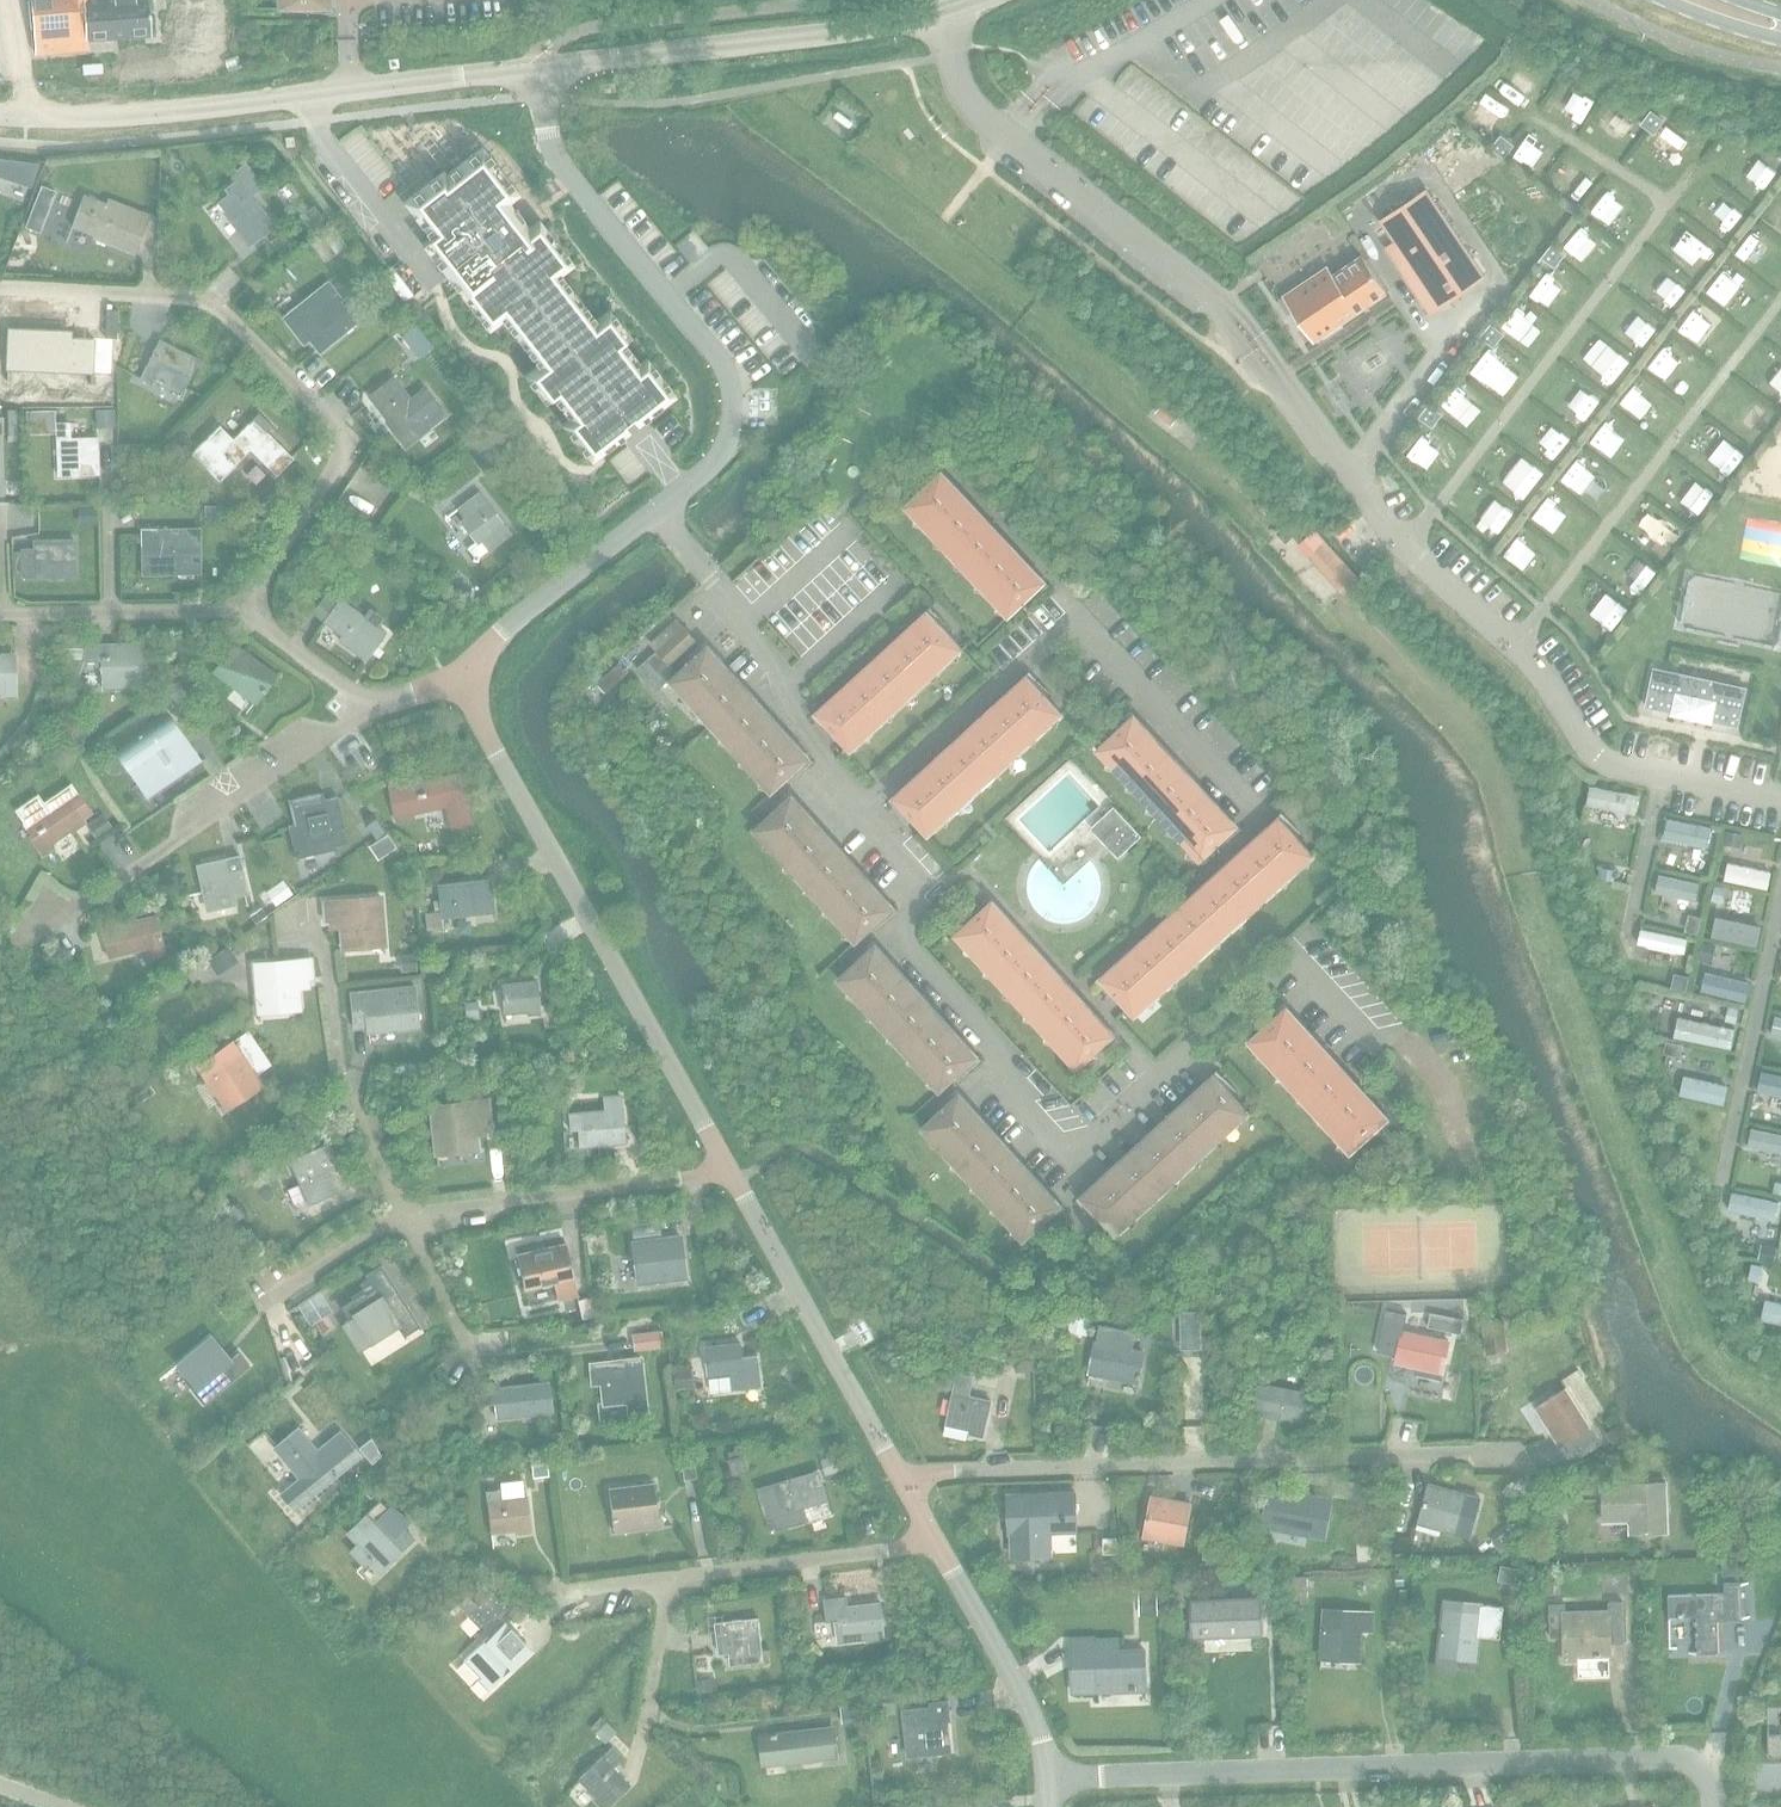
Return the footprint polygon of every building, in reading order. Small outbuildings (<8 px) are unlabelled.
[(35,53),(88,49),(87,38),(150,33),(150,35),(152,35),(150,11),(154,11),(153,0),(31,0),(35,53)] [(277,9),(324,8),(324,0),(277,0),(277,9)] [(443,171),(404,201),(432,237),(423,243),(460,291),(468,285),(485,307),(477,313),(488,327),(502,317),(516,335),(522,330),(530,342),(525,346),(539,364),(526,375),(537,389),(544,383),(562,407),(567,403),(575,414),(563,423),(591,459),(604,449),(599,443),(610,434),(614,441),(626,431),(627,431),(623,425),(633,417),(638,423),(651,413),(646,406),(657,398),(662,404),(674,395),(646,359),(634,368),(626,358),(631,354),(613,330),(620,325),(608,310),(595,321),(558,273),(572,263),(561,248),(553,254),(538,234),(545,228),(538,220),(528,228),(522,219),(523,218),(516,208),(514,209),(507,201),(517,193),(481,147),(446,174),(443,171)] [(229,194),(219,201),(233,219),(231,221),(238,231),(263,211),(251,195),(264,185),(245,162),(232,173),(236,179),(225,189),(229,194)] [(1427,189),(1380,220),(1395,241),(1386,247),(1416,292),(1425,286),(1439,307),(1485,276),(1427,189)] [(139,234),(115,224),(120,210),(84,195),(72,225),(95,234),(93,238),(134,254),(141,238),(139,234)] [(1327,269),(1284,297),(1313,342),(1386,295),(1363,258),(1333,278),(1327,269)] [(294,322),(309,341),(312,339),(321,351),(331,343),(352,326),(335,305),(342,300),(327,281),(300,303),(289,311),(297,320),(294,322)] [(8,328),(7,364),(55,366),(55,370),(92,372),(94,339),(59,337),(60,330),(8,328)] [(183,386),(197,358),(159,339),(145,367),(183,386)] [(400,438),(426,418),(393,376),(369,394),(394,426),(392,428),(400,438)] [(1182,413),(1166,400),(1158,410),(1174,422),(1182,413)] [(254,419),(249,423),(233,439),(221,426),(192,454),(219,482),(252,450),(276,475),(293,459),(254,419)] [(59,475),(98,474),(97,438),(70,438),(70,423),(57,423),(59,475)] [(904,506),(925,529),(959,497),(938,474),(904,506)] [(511,533),(479,491),(457,508),(465,518),(461,521),(476,542),(467,548),(473,556),(473,560),(478,561),(479,557),(511,533)] [(946,551),(980,519),(959,497),(925,529),(946,551)] [(946,551),(966,572),(1000,541),(980,519),(946,551)] [(199,525),(156,526),(156,543),(141,543),(141,573),(200,572),(199,525)] [(1358,577),(1314,529),(1303,539),(1346,587),(1358,577)] [(23,577),(74,576),(73,539),(34,540),(34,548),(22,548),(23,577)] [(966,572),(986,594),(1020,562),(1000,541),(966,572)] [(1020,562),(986,594),(1008,617),(1042,585),(1020,562)] [(385,632),(352,608),(339,599),(324,620),(343,634),(339,639),(366,659),(385,632)] [(909,636),(940,670),(963,649),(931,615),(909,636)] [(430,637),(437,631),(430,622),(423,627),(430,637)] [(670,664),(691,644),(679,631),(657,650),(670,664)] [(940,670),(909,636),(887,656),(918,690),(940,670)] [(144,680),(144,665),(144,645),(85,646),(85,660),(101,660),(102,689),(134,689),(134,680),(144,680)] [(256,701),(275,674),(236,645),(216,673),(256,701)] [(184,676),(193,663),(182,655),(173,669),(184,676)] [(670,682),(691,704),(720,678),(700,655),(670,682)] [(16,697),(16,662),(3,662),(3,656),(0,656),(0,694),(1,694),(1,697),(16,697)] [(918,690),(887,656),(865,676),(896,710),(918,690)] [(1687,661),(1674,722),(1734,734),(1743,691),(1731,689),(1735,671),(1687,661)] [(606,692),(628,673),(619,663),(597,682),(606,692)] [(896,710),(865,676),(843,696),(874,730),(896,710)] [(691,704),(711,726),(741,699),(720,678),(691,704)] [(1007,700),(1039,735),(1062,713),(1030,679),(1007,700)] [(181,688),(171,695),(178,704),(187,697),(181,688)] [(874,730),(843,696),(820,717),(851,751),(874,730)] [(711,726),(731,748),(761,721),(741,699),(711,726)] [(986,720),(1017,755),(1039,735),(1007,700),(986,720)] [(116,748),(143,788),(195,753),(168,713),(116,748)] [(1096,749),(1117,772),(1152,741),(1130,718),(1096,749)] [(964,740),(995,775),(1017,755),(986,720),(964,740)] [(731,748),(751,770),(781,743),(761,721),(731,748)] [(995,775),(964,740),(942,760),(973,795),(995,775)] [(1138,795),(1172,763),(1152,741),(1117,772),(1138,795)] [(781,743),(751,770),(772,793),(802,766),(781,743)] [(973,795),(942,760),(920,780),(951,815),(973,795)] [(1138,795),(1158,817),(1193,785),(1172,763),(1138,795)] [(406,780),(389,784),(396,820),(413,816),(412,812),(422,810),(447,805),(452,828),(473,823),(466,792),(461,793),(457,773),(423,780),(407,784),(406,780)] [(951,815),(920,780),(897,801),(928,836),(951,815)] [(1179,839),(1209,811),(1213,808),(1193,785),(1158,817),(1179,839)] [(1635,814),(1639,796),(1590,786),(1586,804),(1635,814)] [(294,798),(289,799),(294,824),(289,825),(294,845),(296,857),(335,848),(335,844),(348,841),(345,826),(339,802),(338,796),(325,799),(323,791),(294,798)] [(84,821),(68,796),(49,808),(38,793),(15,808),(23,820),(22,820),(30,833),(27,835),(39,853),(52,845),(50,842),(73,826),(74,828),(84,821)] [(754,830),(775,853),(809,822),(788,799),(754,830)] [(1213,808),(1209,811),(1179,839),(1200,862),(1234,831),(1213,808)] [(104,814),(87,825),(95,836),(112,825),(104,814)] [(1707,845),(1711,826),(1667,817),(1663,835),(1707,845)] [(1259,842),(1290,876),(1313,855),(1282,821),(1259,842)] [(775,853),(795,875),(829,844),(809,822),(775,853)] [(1290,876),(1259,842),(1237,862),(1268,896),(1290,876)] [(829,844),(795,875),(815,897),(849,866),(829,844)] [(234,896),(248,893),(243,869),(230,872),(227,858),(197,865),(203,892),(212,890),(215,908),(236,903),(234,896)] [(1268,896),(1237,862),(1215,882),(1246,916),(1268,896)] [(1772,871),(1728,862),(1725,880),(1768,889),(1772,871)] [(815,897),(835,919),(869,888),(849,866),(815,897)] [(1659,874),(1655,892),(1695,901),(1700,884),(1659,874)] [(443,916),(493,910),(490,879),(439,885),(443,916)] [(1246,916),(1215,882),(1193,902),(1224,936),(1246,916)] [(869,888),(835,919),(856,942),(890,911),(869,888)] [(381,896),(324,900),(325,919),(340,918),(343,947),(385,944),(381,896)] [(1171,922),(1202,956),(1224,936),(1193,902),(1171,922)] [(975,959),(1010,927),(989,904),(955,935),(975,959)] [(158,916),(141,919),(102,928),(109,957),(133,951),(132,948),(147,945),(150,957),(166,953),(158,916)] [(1757,927),(1716,919),(1713,936),(1753,944),(1757,927)] [(1171,922),(1149,942),(1180,976),(1202,956),(1171,922)] [(975,959),(995,981),(1030,949),(1010,927),(975,959)] [(1688,939),(1641,929),(1638,943),(1684,953),(1688,939)] [(1180,976),(1149,942),(1127,962),(1158,996),(1180,976)] [(837,979),(858,1002),(893,970),(872,947),(837,979)] [(1030,949),(995,981),(1015,1003),(1050,971),(1030,949)] [(254,963),(258,1011),(300,1008),(298,978),(313,976),(311,958),(254,963)] [(1158,996),(1127,962),(1104,983),(1135,1017),(1158,996)] [(878,1024),(913,993),(893,970),(858,1002),(878,1024)] [(1015,1003),(1035,1025),(1070,994),(1050,971),(1015,1003)] [(1701,991),(1744,1002),(1749,984),(1706,973),(1701,991)] [(528,1013),(539,1012),(535,979),(501,983),(505,1012),(528,1010),(528,1013)] [(419,1025),(415,986),(350,993),(354,1028),(367,1026),(368,1031),(419,1025)] [(878,1024),(898,1046),(933,1015),(913,993),(878,1024)] [(1035,1025),(1056,1047),(1090,1016),(1070,994),(1035,1025)] [(1270,1064),(1304,1032),(1283,1009),(1249,1041),(1270,1064)] [(898,1046),(918,1068),(953,1037),(933,1015),(898,1046)] [(1090,1016),(1056,1047),(1076,1070),(1111,1039),(1090,1016)] [(1772,1033),(1780,1035),(1780,1017),(1775,1016),(1772,1033)] [(1674,1037),(1731,1048),(1735,1029),(1679,1017),(1674,1037)] [(1270,1064),(1290,1086),(1324,1054),(1304,1032),(1270,1064)] [(953,1037),(918,1068),(939,1091),(974,1060),(953,1037)] [(244,1084),(255,1076),(232,1041),(197,1064),(226,1108),(250,1093),(244,1084)] [(1310,1108),(1345,1076),(1324,1054),(1290,1086),(1310,1108)] [(1780,1094),(1780,1075),(1764,1072),(1761,1090),(1780,1094)] [(1310,1108),(1330,1130),(1365,1098),(1345,1076),(1310,1108)] [(1728,1086),(1684,1076),(1680,1094),(1724,1104),(1728,1086)] [(1195,1099),(1227,1134),(1250,1113),(1218,1078),(1195,1099)] [(603,1097),(605,1111),(569,1113),(570,1129),(578,1128),(580,1145),(625,1141),(621,1095),(603,1097)] [(921,1127),(942,1149),(976,1119),(955,1096),(921,1127)] [(490,1116),(487,1098),(430,1105),(436,1153),(478,1148),(476,1133),(485,1132),(483,1117),(490,1116)] [(1365,1098),(1330,1130),(1351,1152),(1386,1121),(1365,1098)] [(1173,1120),(1205,1154),(1227,1134),(1195,1099),(1173,1120)] [(976,1119),(942,1149),(962,1171),(996,1141),(976,1119)] [(1151,1140),(1183,1174),(1205,1154),(1173,1120),(1151,1140)] [(1751,1128),(1748,1146),(1780,1153),(1780,1134),(1751,1128)] [(287,1156),(308,1201),(348,1183),(327,1138),(287,1156)] [(1130,1160),(1161,1194),(1183,1174),(1151,1140),(1130,1160)] [(962,1171),(982,1193),(1016,1163),(996,1141),(962,1171)] [(1161,1194),(1130,1160),(1108,1180),(1140,1215),(1161,1194)] [(982,1193),(1002,1215),(1036,1185),(1016,1163),(982,1193)] [(1140,1215),(1108,1180),(1085,1201),(1117,1236),(1140,1215)] [(1036,1185),(1002,1215),(1023,1238),(1056,1207),(1036,1185)] [(1732,1192),(1729,1210),(1775,1220),(1779,1202),(1732,1192)] [(637,1281),(685,1276),(680,1235),(632,1240),(637,1281)] [(566,1243),(516,1254),(524,1288),(554,1282),(558,1299),(577,1295),(566,1243)] [(420,1327),(421,1326),(382,1264),(366,1275),(374,1288),(366,1293),(364,1290),(340,1305),(349,1319),(341,1324),(358,1349),(397,1324),(405,1337),(407,1336),(405,1334),(419,1325),(420,1327)] [(1765,1300),(1761,1319),(1780,1324),(1780,1303),(1765,1300)] [(1434,1301),(1431,1315),(1464,1322),(1467,1308),(1434,1301)] [(1387,1308),(1378,1350),(1397,1354),(1397,1355),(1419,1360),(1416,1373),(1441,1379),(1449,1341),(1404,1331),(1408,1312),(1387,1308)] [(1097,1341),(1091,1371),(1138,1380),(1144,1351),(1132,1348),(1135,1333),(1099,1326),(1097,1341)] [(661,1330),(632,1333),(635,1350),(663,1346),(661,1330)] [(184,1358),(177,1364),(196,1386),(191,1390),(203,1404),(250,1366),(238,1352),(228,1360),(210,1337),(184,1358)] [(758,1355),(742,1357),(740,1342),(705,1346),(708,1374),(731,1372),(732,1375),(744,1374),(743,1370),(760,1367),(758,1355)] [(642,1372),(641,1358),(626,1359),(590,1363),(592,1382),(600,1381),(602,1402),(626,1399),(627,1415),(646,1413),(645,1397),(642,1372)] [(958,1374),(954,1392),(971,1396),(975,1377),(958,1374)] [(498,1381),(482,1383),(484,1402),(495,1401),(496,1416),(521,1413),(520,1406),(537,1404),(537,1403),(548,1401),(546,1383),(535,1384),(535,1382),(499,1386),(498,1381)] [(1254,1410),(1294,1418),(1306,1420),(1311,1392),(1268,1384),(1268,1386),(1259,1384),(1254,1410)] [(1536,1406),(1535,1406),(1551,1429),(1561,1444),(1572,1437),(1582,1453),(1600,1441),(1590,1425),(1569,1392),(1565,1386),(1536,1406)] [(984,1435),(991,1400),(971,1396),(954,1392),(947,1423),(971,1428),(970,1431),(984,1435)] [(275,1447),(301,1478),(281,1494),(293,1509),(344,1468),(332,1453),(324,1459),(298,1428),(275,1447)] [(796,1506),(821,1499),(813,1471),(774,1483),(783,1513),(797,1509),(796,1506)] [(1605,1520),(1632,1518),(1632,1532),(1668,1531),(1665,1480),(1630,1482),(1630,1490),(1626,1490),(1625,1482),(1603,1483),(1605,1520)] [(612,1521),(656,1515),(653,1483),(608,1488),(612,1521)] [(1457,1532),(1467,1494),(1429,1484),(1420,1517),(1442,1523),(1441,1527),(1457,1532)] [(1289,1490),(1283,1528),(1323,1535),(1324,1528),(1340,1531),(1342,1519),(1348,1520),(1352,1497),(1305,1489),(1305,1492),(1289,1490)] [(1076,1492),(1008,1495),(1009,1533),(1012,1532),(1012,1556),(1040,1555),(1051,1555),(1050,1531),(1077,1530),(1077,1523),(1076,1492)] [(515,1532),(530,1530),(526,1495),(487,1499),(491,1531),(515,1529),(515,1532)] [(1183,1542),(1191,1503),(1151,1496),(1145,1529),(1171,1534),(1170,1539),(1183,1542)] [(380,1571),(414,1538),(403,1528),(409,1521),(391,1504),(388,1507),(380,1500),(347,1532),(358,1543),(351,1550),(364,1564),(369,1559),(380,1571)] [(1116,1538),(1104,1538),(1105,1552),(1117,1552),(1116,1538)] [(1725,1583),(1725,1594),(1669,1595),(1669,1616),(1697,1615),(1698,1654),(1719,1654),(1718,1621),(1727,1621),(1726,1619),(1746,1618),(1745,1583),(1725,1583)] [(475,1608),(468,1614),(480,1626),(491,1616),(495,1619),(507,1607),(492,1591),(475,1608)] [(1193,1636),(1263,1633),(1261,1595),(1191,1598),(1193,1636)] [(1441,1597),(1433,1670),(1453,1672),(1455,1656),(1476,1659),(1479,1628),(1490,1629),(1489,1636),(1498,1637),(1501,1606),(1481,1603),(1481,1601),(1441,1597)] [(884,1638),(880,1602),(847,1606),(847,1598),(825,1600),(827,1621),(836,1620),(838,1641),(866,1638),(866,1640),(884,1638)] [(1624,1611),(1566,1613),(1565,1603),(1549,1604),(1550,1638),(1564,1638),(1565,1662),(1579,1661),(1578,1656),(1610,1655),(1610,1644),(1625,1643),(1624,1611)] [(1371,1630),(1372,1612),(1324,1609),(1321,1657),(1359,1659),(1361,1629),(1371,1630)] [(718,1653),(761,1648),(758,1617),(715,1621),(718,1653)] [(500,1623),(488,1635),(464,1658),(481,1675),(478,1678),(489,1689),(527,1652),(500,1623)] [(1072,1692),(1145,1689),(1144,1648),(1071,1651),(1072,1692)] [(937,1744),(950,1743),(948,1718),(934,1719),(933,1706),(903,1709),(906,1737),(915,1736),(917,1754),(938,1752),(937,1744)] [(782,1761),(836,1755),(833,1726),(762,1735),(764,1758),(782,1755),(782,1761)] [(1769,1735),(1769,1755),(1780,1755),(1780,1735),(1769,1735)] [(593,1798),(602,1806),(606,1806),(629,1785),(612,1767),(622,1757),(612,1747),(579,1779),(596,1796),(593,1798)]
